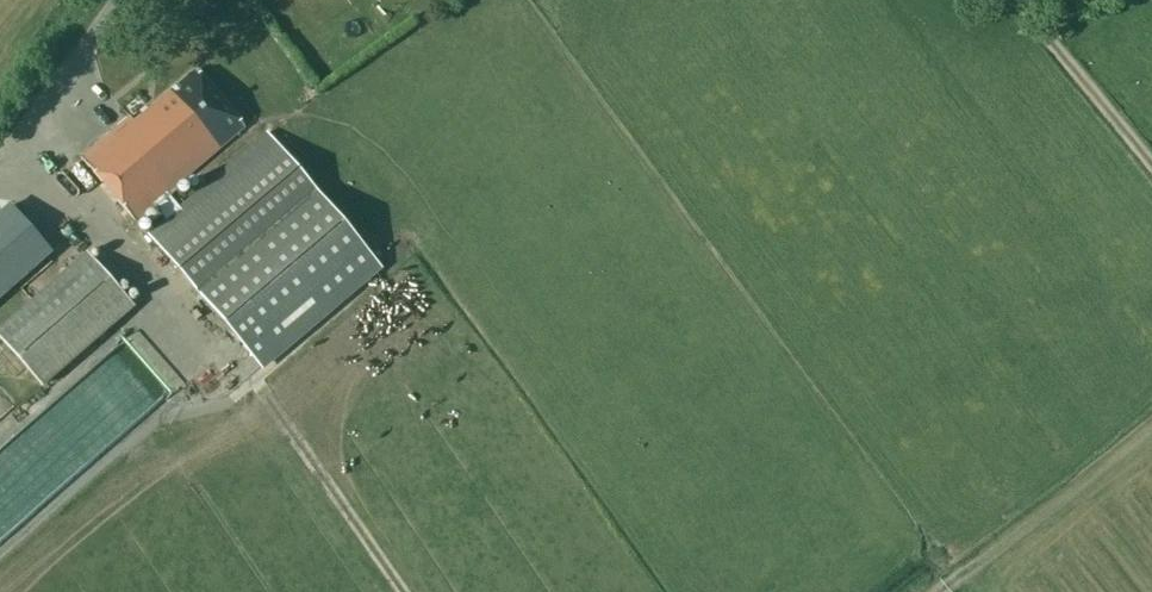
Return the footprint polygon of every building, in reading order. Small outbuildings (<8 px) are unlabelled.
[(129,115),(80,157),(134,220),(153,204),(165,219),(148,233),(260,365),(378,265),(267,133),(179,207),(166,193),(244,127),(196,70),(134,121),(129,115)] [(11,206),(0,215),(0,297),(52,252),(11,206)] [(65,240),(74,234),(61,213),(52,219),(65,240)] [(122,295),(85,253),(0,327),(0,337),(41,387),(132,307),(122,295)]
